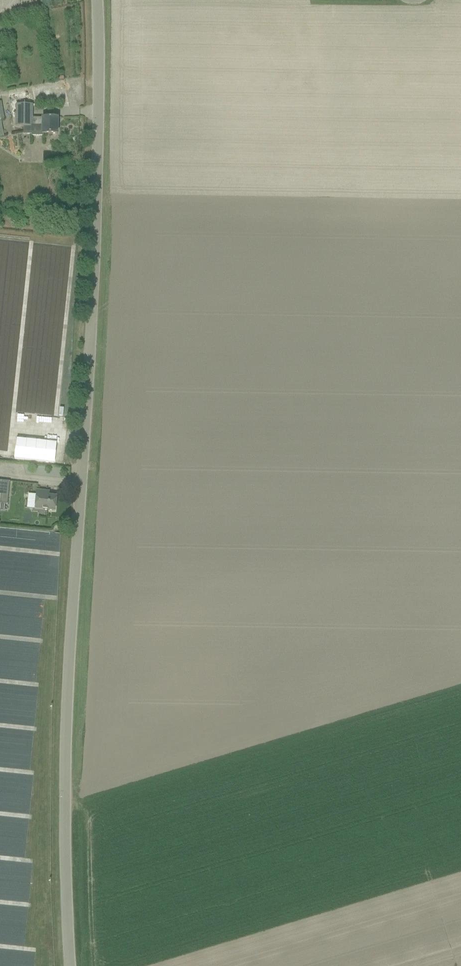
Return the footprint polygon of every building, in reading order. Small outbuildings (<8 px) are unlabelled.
[(16,126),(23,126),(23,135),(32,135),(32,136),(43,136),(43,135),(57,134),(57,118),(32,119),(32,105),(30,105),(27,92),(8,96),(14,127),(16,126)] [(0,481),(0,504),(5,504),(7,505),(10,482),(0,481)] [(56,497),(49,495),(44,495),(45,492),(37,490),(33,509),(55,511),(56,497)]
